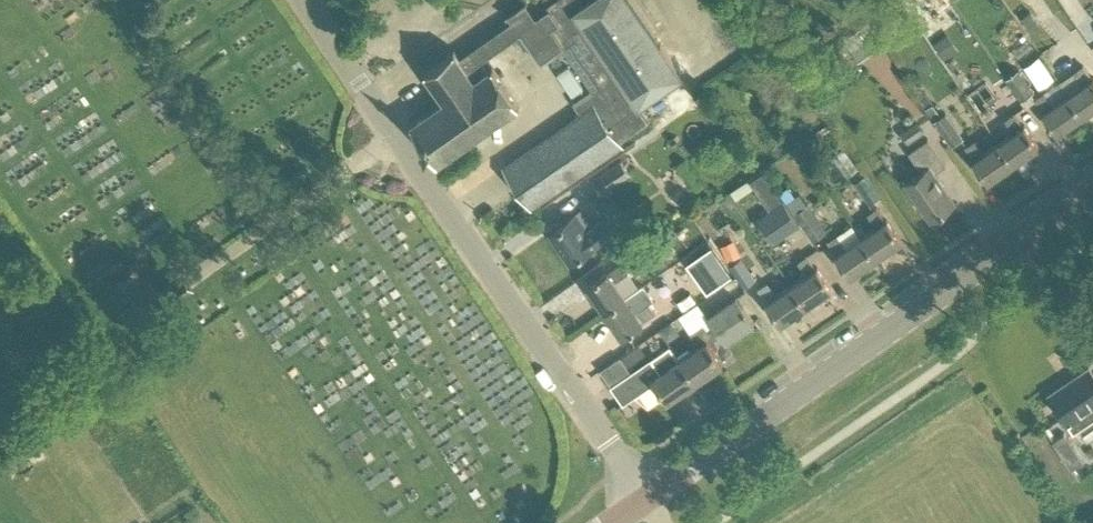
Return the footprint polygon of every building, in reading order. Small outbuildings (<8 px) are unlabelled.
[(639,104),(683,74),(631,0),(553,0),(546,5),(549,8),(536,16),(527,3),(528,2),(526,0),(506,14),(507,16),(509,15),(512,20),(460,55),(455,48),(447,53),(448,53),(424,69),(445,99),(411,122),(419,134),(414,137),(424,152),(429,149),(437,161),(519,104),(493,65),(481,73),(475,64),(520,33),(540,62),(563,46),(592,88),(573,100),(582,112),(581,113),(582,113),(506,166),(513,176),(524,193),(531,203),(620,142),(619,140),(650,119),(639,104)] [(916,12),(933,1),(932,0),(908,0),(916,12)] [(941,33),(959,25),(947,0),(929,9),(941,33)] [(1022,19),(1030,32),(1043,23),(1035,10),(1022,19)] [(855,54),(859,60),(886,43),(871,21),(845,38),(849,45),(842,50),(847,58),(855,54)] [(1082,113),(1092,106),(1092,76),(1083,63),(1075,70),(1083,82),(1068,93),(1082,113)] [(1009,78),(1023,98),(1035,90),(1021,69),(1009,78)] [(1043,110),(1057,131),(1082,113),(1068,93),(1053,103),(1044,91),(1035,97),(1044,109),(1043,110)] [(946,110),(942,113),(933,101),(926,106),(935,117),(934,118),(952,145),(965,136),(946,110)] [(999,141),(1013,161),(1038,144),(1024,123),(1023,124),(1014,111),(1005,117),(1014,130),(999,141)] [(899,133),(908,144),(925,131),(916,120),(899,133)] [(905,181),(930,218),(955,201),(934,171),(946,163),(928,137),(908,150),(922,170),(905,181)] [(973,158),(987,179),(1013,161),(999,141),(983,151),(974,139),(966,145),(974,157),(973,158)] [(620,158),(592,177),(603,192),(630,173),(620,158)] [(854,181),(869,203),(883,194),(867,172),(854,181)] [(765,173),(752,182),(770,207),(757,216),(774,241),(800,224),(782,198),(765,173)] [(826,229),(807,202),(793,212),(812,239),(826,229)] [(861,235),(875,256),(901,238),(887,218),(885,219),(877,206),(868,212),(877,225),(861,235)] [(550,230),(571,260),(612,231),(601,217),(591,224),(581,209),(550,230)] [(726,229),(712,235),(718,250),(733,243),(726,229)] [(836,253),(850,274),(875,256),(861,235),(846,246),(837,233),(828,239),(837,252),(836,253)] [(687,262),(707,290),(731,273),(711,245),(687,262)] [(792,283),(806,304),(832,286),(817,266),(816,267),(807,254),(798,260),(807,273),(792,283)] [(728,264),(743,286),(756,278),(741,255),(728,264)] [(587,284),(605,309),(626,295),(615,279),(628,271),(622,262),(609,271),(608,269),(587,284)] [(673,272),(657,289),(676,308),(693,292),(673,272)] [(163,288),(174,303),(195,288),(184,273),(163,288)] [(638,304),(651,295),(637,274),(624,282),(638,304)] [(766,301),(780,321),(806,304),(792,283),(776,294),(767,281),(759,287),(768,300),(766,301)] [(605,309),(623,335),(643,321),(643,319),(655,311),(649,302),(636,311),(626,295),(605,309)] [(708,329),(714,338),(720,334),(726,342),(754,323),(736,296),(707,315),(714,325),(708,329)] [(667,338),(678,330),(670,319),(659,327),(667,338)] [(679,357),(695,380),(723,361),(710,342),(715,338),(714,338),(708,329),(704,323),(691,332),(699,344),(679,357)] [(655,381),(667,399),(695,380),(679,357),(671,344),(610,384),(623,402),(655,381)] [(635,358),(628,348),(618,355),(625,365),(635,358)] [(625,365),(618,355),(599,367),(610,384),(629,372),(625,365)] [(1049,393),(1074,431),(1092,418),(1092,372),(1089,366),(1049,393)] [(1065,443),(1074,457),(1087,449),(1078,435),(1065,443)]
